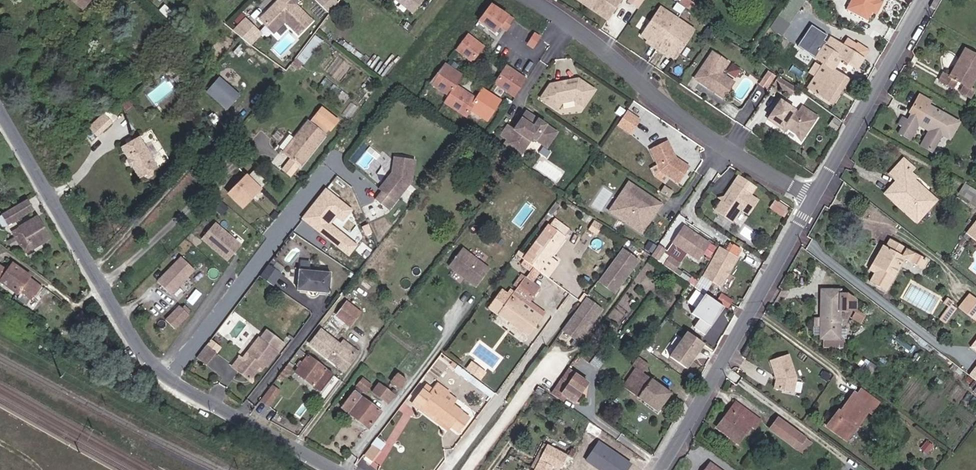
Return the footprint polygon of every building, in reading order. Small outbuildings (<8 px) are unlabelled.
[(291,0),(282,0),(278,4),(279,6),(274,11),(271,10),(258,22),(271,36),(283,25),(296,39),(310,26),(293,8),(296,6),(291,0)] [(329,0),(322,0),(316,6),(329,19),(337,8),(329,0)] [(415,12),(424,0),(399,0),(415,12)] [(610,17),(619,3),(615,1),(616,0),(586,0),(610,17)] [(702,5),(694,0),(692,0),(688,6),(697,12),(702,5)] [(881,0),(854,0),(851,6),(873,17),(876,9),(881,0)] [(881,11),(887,0),(881,0),(876,9),(881,11)] [(510,28),(517,18),(497,3),(484,19),(495,26),(499,29),(504,23),(510,28)] [(668,50),(679,57),(698,29),(664,5),(644,33),(655,40),(653,42),(667,52),(668,50)] [(482,21),(493,29),(495,26),(484,19),(482,21)] [(253,32),(243,22),(235,29),(247,38),(253,32)] [(252,41),(257,37),(253,32),(247,38),(252,41)] [(538,32),(532,42),(537,45),(543,36),(538,32)] [(816,74),(810,85),(835,101),(850,75),(837,66),(843,55),(858,64),(868,46),(851,37),(848,40),(835,32),(829,44),(826,43),(818,56),(821,57),(812,72),(816,74)] [(300,58),(305,62),(323,39),(318,34),(300,58)] [(461,49),(476,61),(487,46),(472,34),(461,49)] [(974,84),(975,80),(975,49),(968,44),(961,57),(965,59),(956,74),(952,72),(946,69),(942,77),(955,84),(958,78),(966,81),(963,89),(973,94),(975,88),(975,85),(974,84)] [(731,62),(715,51),(697,77),(726,97),(737,81),(724,72),(731,62)] [(952,72),(956,74),(965,59),(961,57),(952,72)] [(464,76),(449,64),(434,82),(449,94),(444,101),(464,116),(469,110),(485,122),(500,104),(483,91),(476,100),(457,85),(464,76)] [(515,100),(527,83),(507,69),(495,87),(515,100)] [(772,70),(763,82),(770,87),(779,75),(772,70)] [(783,74),(777,83),(794,95),(800,87),(783,74)] [(207,91),(230,108),(242,92),(218,75),(207,91)] [(560,81),(549,83),(539,96),(555,109),(560,102),(573,100),(582,106),(594,90),(578,78),(573,84),(567,80),(564,84),(560,81)] [(954,134),(963,118),(933,100),(935,95),(925,90),(915,107),(917,108),(913,114),(908,111),(903,120),(907,121),(903,129),(914,136),(923,120),(934,127),(925,142),(935,149),(946,131),(954,134)] [(783,99),(770,118),(784,128),(786,125),(790,127),(797,132),(806,131),(813,121),(815,122),(820,116),(805,105),(801,111),(783,99)] [(127,111),(132,106),(127,101),(122,105),(127,111)] [(331,126),(341,113),(327,101),(316,114),(331,126)] [(118,117),(110,108),(105,113),(113,122),(118,117)] [(631,133),(640,120),(627,111),(618,125),(631,133)] [(89,126),(97,136),(113,122),(105,113),(89,126)] [(557,135),(527,115),(518,127),(520,128),(518,132),(516,131),(515,132),(508,142),(505,147),(521,158),(531,144),(537,144),(547,151),(557,135)] [(301,163),(302,164),(327,133),(310,118),(296,135),(290,130),(279,143),(295,157),(301,163)] [(806,131),(797,132),(803,141),(815,122),(813,121),(806,131)] [(508,128),(502,137),(508,142),(515,132),(508,128)] [(146,133),(127,141),(133,155),(132,155),(135,163),(136,162),(142,175),(149,173),(151,177),(157,174),(156,170),(161,168),(146,133)] [(672,142),(655,150),(664,171),(682,183),(693,167),(679,157),(672,142)] [(371,173),(381,160),(379,159),(384,153),(372,144),(358,162),(371,173)] [(380,197),(394,207),(415,178),(417,155),(396,153),(395,168),(394,178),(385,190),(380,197)] [(916,218),(935,198),(915,178),(918,174),(911,166),(915,163),(907,155),(891,171),(899,179),(887,189),(894,196),(898,192),(913,206),(908,210),(916,218)] [(285,169),(292,175),(301,163),(295,157),(285,169)] [(381,186),(385,190),(394,178),(395,168),(381,186)] [(747,190),(752,183),(741,175),(735,183),(747,190)] [(232,195),(247,209),(264,191),(250,177),(232,195)] [(619,216),(639,187),(632,182),(613,211),(619,216)] [(960,192),(975,202),(975,187),(967,182),(960,192)] [(735,183),(717,209),(736,222),(745,210),(752,215),(762,201),(747,190),(735,183)] [(676,195),(680,190),(672,185),(669,190),(676,195)] [(665,204),(639,187),(619,216),(645,233),(665,204)] [(16,200),(20,205),(31,198),(27,192),(15,198),(16,200)] [(908,210),(913,206),(898,192),(894,196),(908,210)] [(9,220),(35,205),(31,198),(20,205),(13,209),(5,213),(9,220)] [(13,209),(20,205),(16,200),(10,203),(13,209)] [(789,208),(779,201),(774,207),(784,214),(789,208)] [(28,248),(52,235),(39,215),(15,228),(28,248)] [(242,246),(216,223),(203,239),(229,261),(242,246)] [(538,275),(542,270),(552,257),(567,237),(555,227),(525,265),(538,275)] [(715,245),(688,227),(677,243),(703,261),(708,254),(715,258),(720,250),(714,245),(715,245)] [(602,234),(609,239),(614,232),(607,228),(602,234)] [(875,280),(892,289),(908,256),(926,264),(930,254),(908,247),(909,244),(891,236),(888,244),(884,242),(875,262),(880,264),(877,270),(879,271),(875,280)] [(656,240),(650,248),(657,253),(662,245),(656,240)] [(657,256),(664,260),(672,248),(665,243),(657,256)] [(618,292),(642,258),(625,246),(601,280),(618,292)] [(479,285),(492,268),(464,247),(451,264),(479,285)] [(743,257),(726,247),(709,277),(727,287),(743,257)] [(4,278),(15,263),(6,257),(0,265),(0,275),(4,278)] [(172,295),(196,272),(181,257),(158,281),(172,295)] [(542,270),(549,275),(559,263),(552,257),(542,270)] [(678,271),(684,262),(677,257),(676,258),(675,258),(670,265),(678,271)] [(22,291),(22,290),(32,277),(33,274),(16,261),(15,263),(4,278),(22,291)] [(270,263),(262,274),(273,282),(281,271),(270,263)] [(302,266),(299,289),(309,290),(328,292),(330,292),(333,273),(312,270),(313,267),(302,266)] [(22,290),(33,298),(42,285),(32,277),(22,290)] [(535,337),(546,322),(528,308),(532,304),(535,299),(539,302),(547,292),(533,281),(522,296),(507,315),(535,337)] [(846,309),(859,309),(859,301),(851,294),(846,294),(846,289),(827,290),(828,342),(846,341),(846,309)] [(496,307),(507,315),(522,296),(516,292),(512,297),(507,293),(496,307)] [(975,315),(975,313),(975,294),(973,292),(963,307),(975,315)] [(690,315),(697,317),(693,328),(710,335),(723,302),(699,293),(690,315)] [(582,341),(606,308),(590,296),(566,329),(582,341)] [(733,303),(723,296),(721,298),(731,305),(733,303)] [(947,303),(953,306),(956,300),(950,296),(947,303)] [(350,326),(362,310),(347,299),(335,314),(350,326)] [(187,312),(176,304),(164,319),(175,327),(187,312)] [(546,322),(550,318),(532,304),(528,308),(546,322)] [(947,318),(952,321),(956,315),(950,312),(947,318)] [(683,329),(667,356),(686,368),(702,341),(683,329)] [(262,338),(240,367),(253,377),(261,367),(260,364),(262,361),(268,365),(279,351),(277,349),(283,341),(269,330),(263,339),(262,338)] [(348,368),(359,355),(329,332),(319,345),(348,368)] [(208,363),(218,350),(208,342),(198,355),(208,363)] [(298,353),(303,357),(306,352),(301,348),(298,353)] [(111,357),(120,361),(122,356),(113,351),(111,357)] [(793,352),(774,357),(780,376),(778,386),(796,390),(800,375),(793,352)] [(324,389),(335,374),(311,355),(299,370),(324,389)] [(460,371),(463,367),(457,362),(453,367),(460,371)] [(662,411),(677,391),(638,364),(623,384),(662,411)] [(284,371),(289,375),(294,369),(289,365),(284,371)] [(488,375),(476,366),(471,373),(483,382),(488,375)] [(362,383),(370,389),(380,376),(372,370),(362,383)] [(402,387),(409,378),(399,372),(393,381),(402,387)] [(587,391),(589,393),(594,386),(575,373),(559,395),(567,401),(571,397),(579,403),(587,391)] [(265,395),(272,400),(282,387),(275,382),(265,395)] [(375,392),(390,403),(400,390),(396,387),(392,392),(380,383),(375,392)] [(419,390),(413,398),(445,423),(447,421),(461,432),(471,418),(446,399),(452,391),(441,384),(435,391),(430,398),(420,391),(419,390)] [(435,391),(426,384),(420,391),(430,398),(435,391)] [(373,426),(384,411),(357,391),(346,407),(373,426)] [(877,412),(882,405),(871,397),(864,393),(860,399),(846,417),(842,415),(836,424),(854,437),(874,409),(877,412)] [(882,405),(885,402),(874,394),(871,397),(882,405)] [(842,415),(846,417),(860,399),(856,397),(842,415)] [(443,427),(445,423),(413,398),(410,402),(443,427)] [(755,425),(761,428),(766,420),(741,402),(725,422),(737,431),(734,435),(743,441),(755,425)] [(797,444),(806,432),(784,417),(776,429),(797,444)] [(734,435),(737,431),(725,422),(723,426),(734,435)] [(389,447),(380,441),(375,448),(384,454),(389,447)] [(558,464),(570,469),(610,469),(611,468),(580,452),(577,458),(550,445),(535,469),(554,469),(558,464)] [(367,458),(377,464),(384,454),(375,448),(367,458)] [(711,461),(705,469),(723,469),(711,461)]
